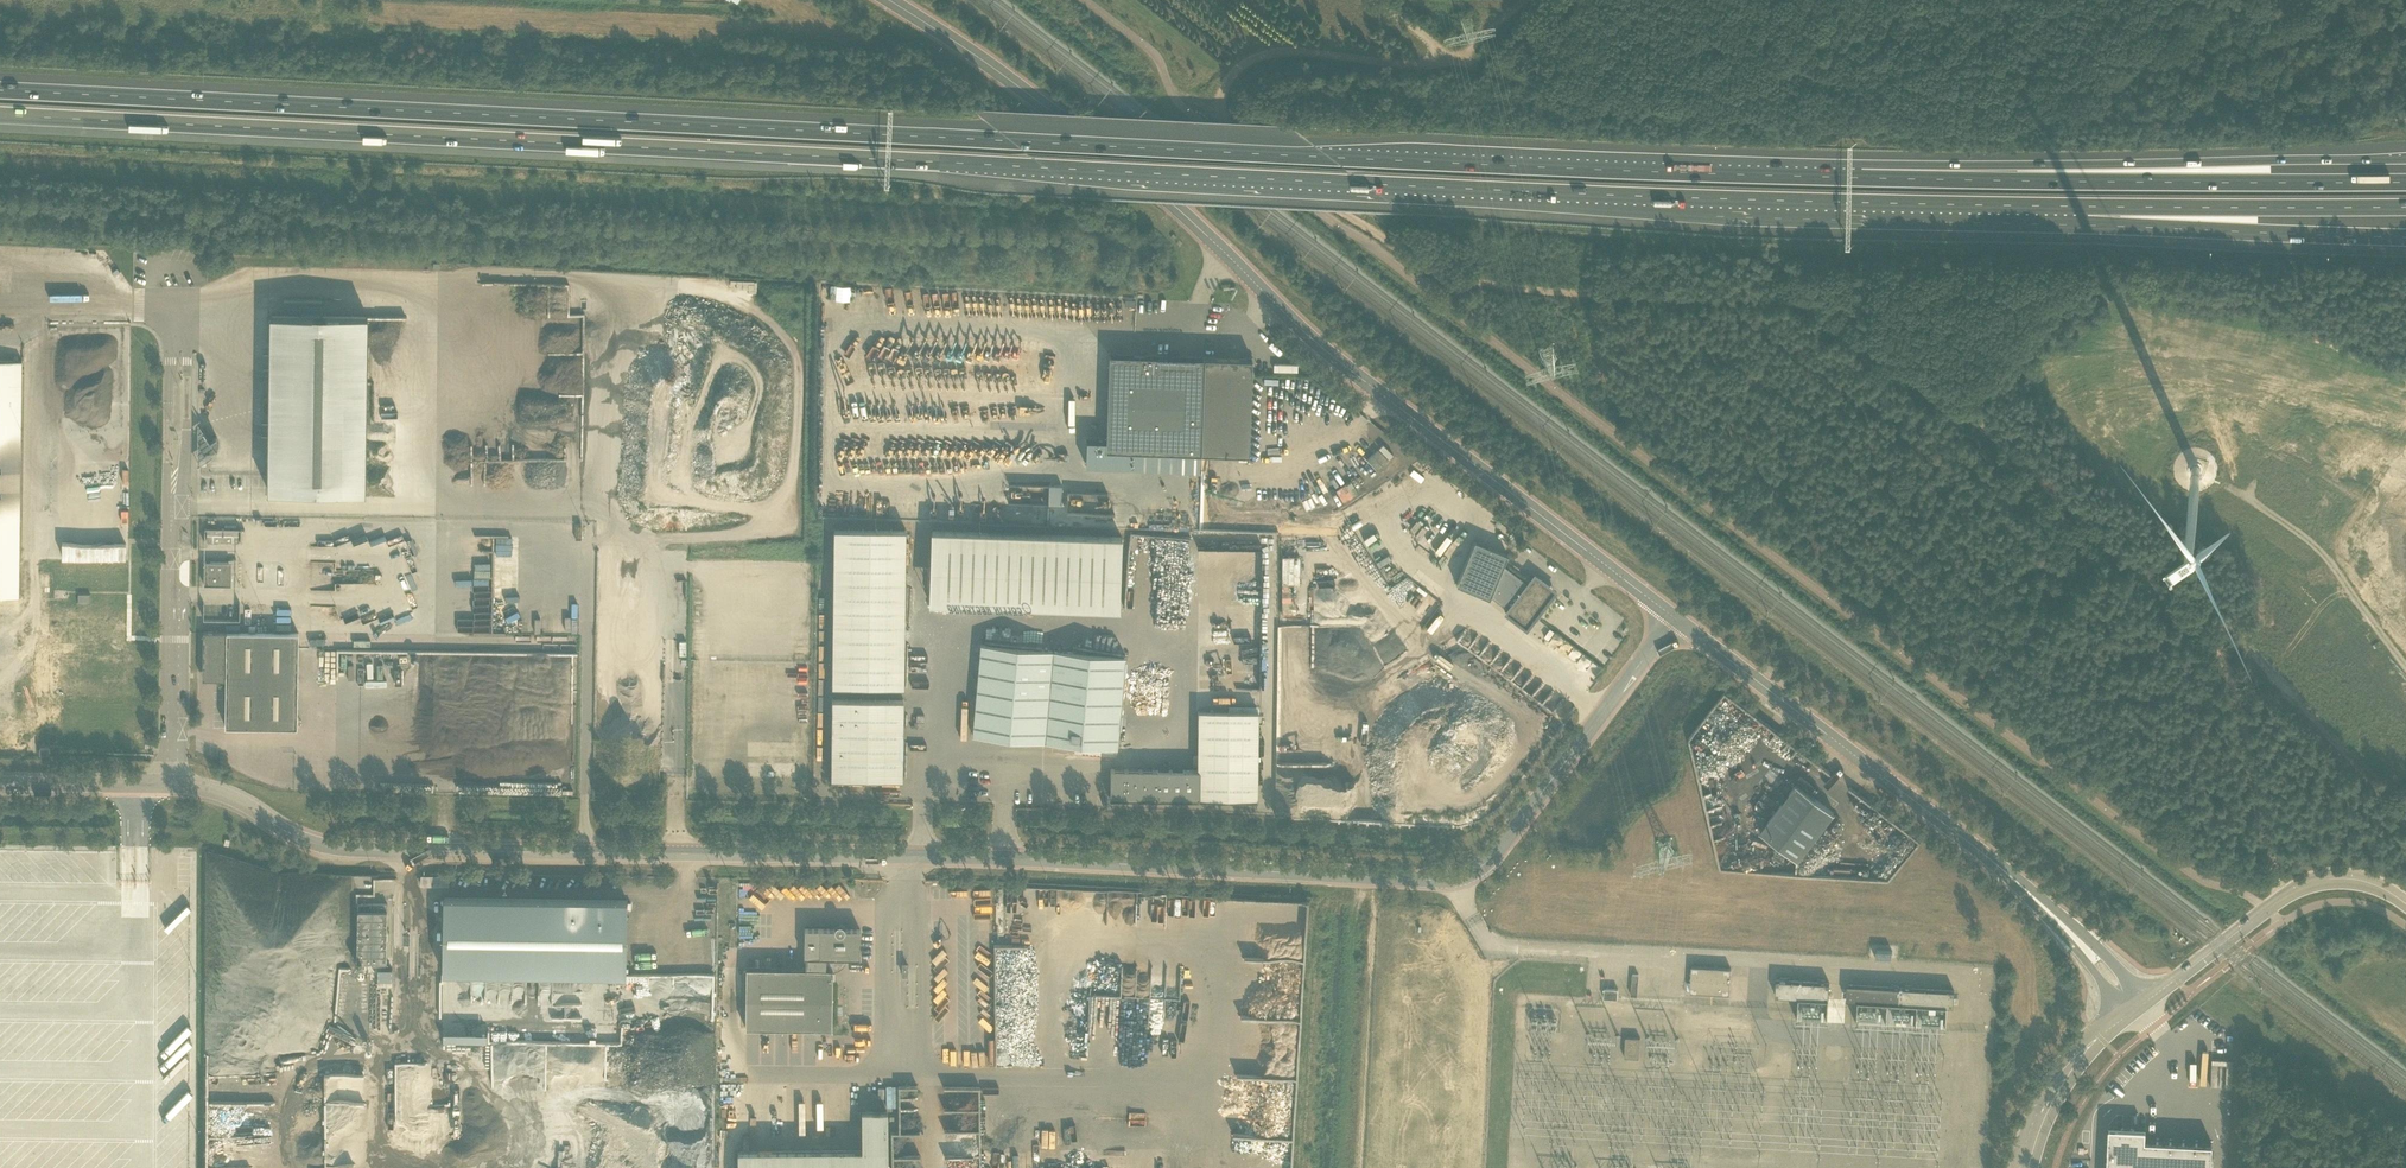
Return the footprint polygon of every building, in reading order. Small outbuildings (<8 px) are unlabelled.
[(830,298),(848,298),(849,284),(830,283),(830,298)] [(999,307),(1007,305),(1004,292),(997,293),(999,307)] [(269,478),(269,492),(366,493),(368,316),(271,315),(269,478)] [(1093,382),(1108,382),(1106,450),(1201,453),(1204,357),(1179,356),(1179,354),(1177,352),(1172,352),(1170,354),(1170,356),(1133,355),(1119,354),(1119,335),(1094,334),(1093,382)] [(1249,455),(1252,373),(1252,371),(1252,359),(1215,358),(1204,357),(1201,453),(1249,455)] [(19,596),(22,360),(0,360),(0,596),(19,596)] [(1376,469),(1387,459),(1378,448),(1366,458),(1376,469)] [(1344,473),(1348,480),(1334,488),(1342,501),(1363,489),(1351,469),(1344,473)] [(1048,506),(1057,506),(1057,486),(1048,486),(1048,506)] [(1120,547),(1121,535),(929,528),(929,538),(927,600),(1118,608),(1120,547)] [(832,686),(904,686),(905,529),(834,529),(832,686)] [(239,531),(207,530),(207,544),(239,544),(239,531)] [(1503,565),(1508,554),(1475,540),(1456,584),(1489,598),(1490,596),(1508,609),(1506,612),(1523,626),(1529,625),(1552,595),(1550,593),(1549,586),(1538,577),(1532,578),(1528,584),(1503,565)] [(228,563),(217,562),(204,562),(204,586),(228,586),(228,563)] [(78,603),(90,604),(90,594),(78,594),(78,603)] [(226,726),(298,727),(298,651),(299,633),(204,631),(203,672),(209,672),(214,679),(226,679),(226,726)] [(1125,656),(981,643),(973,735),(1117,748),(1125,656)] [(904,699),(832,698),(831,777),(903,778),(904,699)] [(1197,770),(1110,768),(1110,798),(1199,799),(1257,799),(1258,711),(1198,710),(1197,770)] [(1797,783),(1761,831),(1798,860),(1834,812),(1797,783)] [(361,896),(360,955),(389,955),(390,897),(361,896)] [(705,901),(444,898),(443,974),(627,977),(625,1084),(702,1085),(705,901)] [(860,957),(860,929),(845,929),(845,926),(842,924),(840,924),(838,924),(835,926),(835,929),(805,928),(805,957),(806,957),(806,968),(747,967),(746,1028),(833,1029),(833,969),(835,968),(836,968),(837,968),(838,968),(840,967),(841,966),(842,965),(843,964),(843,963),(844,961),(844,960),(845,958),(845,957),(860,957)] [(1874,958),(1892,958),(1893,947),(1874,946),(1874,958)] [(1690,992),(1730,994),(1731,968),(1692,966),(1690,992)] [(1631,973),(1631,994),(1639,994),(1639,973),(1631,973)] [(1831,999),(1832,981),(1775,977),(1774,996),(1831,999)] [(1846,1000),(1857,1000),(1953,1006),(1954,990),(1847,984),(1846,1000)] [(1604,988),(1603,998),(1618,999),(1619,988),(1604,988)] [(772,1037),(761,1037),(760,1050),(771,1050),(772,1037)] [(1625,1037),(1624,1057),(1639,1058),(1640,1037),(1625,1037)] [(885,1084),(886,1105),(897,1104),(896,1084),(885,1084)] [(972,1108),(971,1086),(942,1087),(943,1109),(972,1108)] [(862,1111),(863,1147),(863,1150),(738,1151),(738,1167),(888,1167),(888,1110),(862,1111)] [(2107,1167),(2211,1167),(2213,1144),(2145,1140),(2146,1129),(2109,1128),(2107,1167)]
